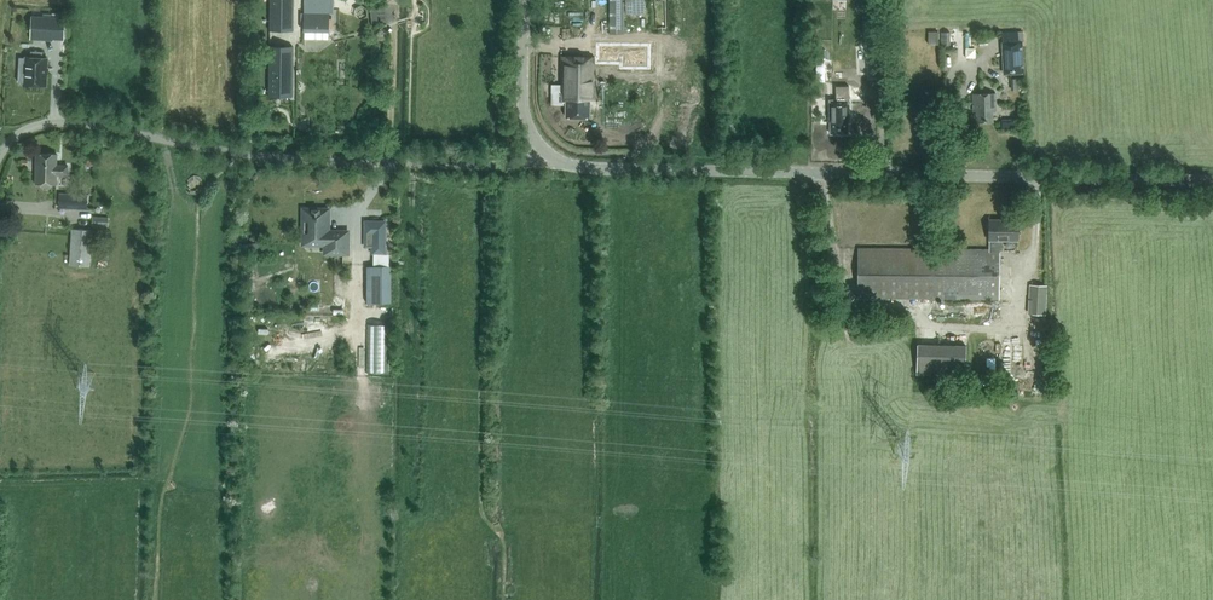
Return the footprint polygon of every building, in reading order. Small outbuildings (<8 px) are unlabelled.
[(294,0),(269,0),(269,30),(293,30),(294,0)] [(610,34),(624,33),(623,0),(609,0),(610,34)] [(625,13),(644,13),(644,0),(625,0),(625,13)] [(330,6),(314,6),(314,13),(305,13),(305,32),(329,32),(330,6)] [(63,38),(64,16),(31,14),(30,36),(63,38)] [(941,42),(940,30),(929,30),(930,42),(941,42)] [(1003,42),(1002,42),(1004,74),(1024,73),(1023,42),(1023,31),(1002,32),(1003,42)] [(18,82),(23,82),(23,83),(45,85),(46,57),(42,57),(43,52),(31,51),(31,56),(25,56),(25,57),(19,57),(18,82)] [(268,55),(268,56),(268,95),(291,96),(292,55),(269,55),(268,55)] [(594,100),(594,58),(561,57),(561,91),(551,91),(551,105),(566,105),(565,116),(589,116),(590,100),(594,100)] [(818,79),(829,79),(829,57),(817,57),(818,79)] [(996,93),(973,93),(973,111),(976,111),(976,122),(993,121),(993,110),(996,110),(996,93)] [(868,97),(856,97),(855,121),(868,121),(868,97)] [(847,133),(847,102),(829,102),(829,118),(820,118),(820,124),(830,124),(830,133),(847,133)] [(66,174),(67,164),(56,164),(56,153),(35,152),(35,182),(55,183),(55,173),(66,174)] [(59,207),(77,208),(86,209),(87,194),(59,193),(59,207)] [(303,243),(315,243),(325,243),(325,251),(347,252),(347,231),(327,231),(327,209),(316,209),(314,207),(307,207),(305,209),(303,209),(303,243)] [(93,216),(92,226),(108,227),(109,217),(93,216)] [(1018,241),(1018,220),(989,220),(988,241),(989,241),(989,250),(858,248),(857,297),(999,299),(999,251),(1002,251),(1002,241),(1018,241)] [(373,251),(383,251),(383,222),(366,222),(366,236),(364,236),(364,244),(373,244),(373,251)] [(90,267),(92,230),(71,228),(69,265),(90,267)] [(377,266),(377,303),(391,303),(391,266),(377,266)] [(1047,285),(1029,284),(1028,314),(1046,314),(1047,285)] [(391,320),(391,309),(372,310),(372,321),(391,320)] [(1026,337),(1026,369),(1042,369),(1042,337),(1026,337)] [(973,356),(997,354),(997,340),(972,342),(973,356)] [(917,342),(916,373),(949,373),(966,373),(966,342),(917,342)]
